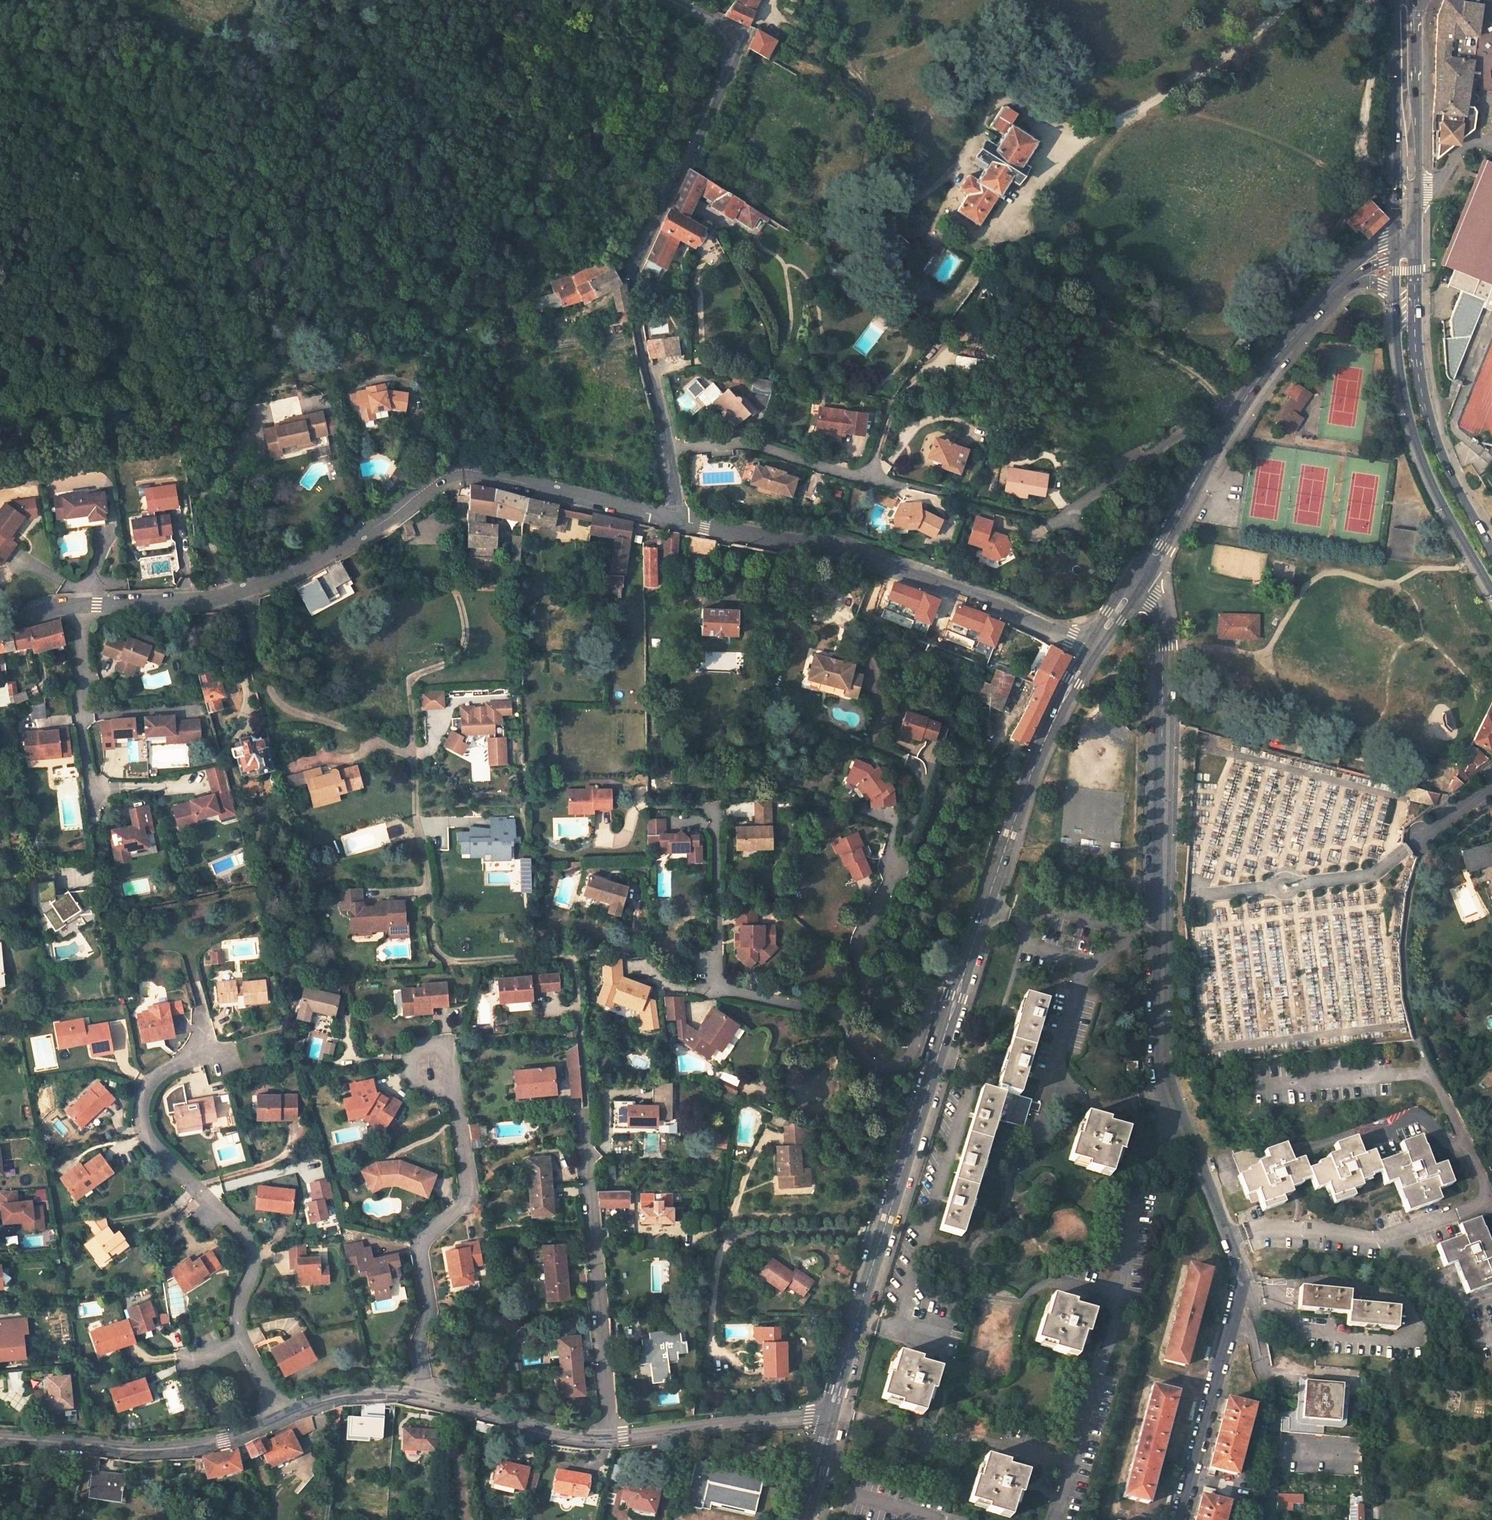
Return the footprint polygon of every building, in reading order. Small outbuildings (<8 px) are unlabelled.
[(724,15),(743,23),(746,24),(752,10),(737,0),(736,0),(724,15)] [(752,10),(757,0),(737,0),(752,10)] [(1432,115),(1468,129),(1471,126),(1473,108),(1471,103),(1472,101),(1473,101),(1474,100),(1475,99),(1475,98),(1475,97),(1475,96),(1474,95),(1474,94),(1473,94),(1476,77),(1480,77),(1480,66),(1491,68),(1491,8),(1481,6),(1482,3),(1464,0),(1443,0),(1437,16),(1433,107),(1432,115)] [(782,7),(788,12),(789,13),(794,7),(787,1),(782,7)] [(748,46),(766,56),(776,36),(757,27),(748,46)] [(1480,77),(1482,89),(1488,91),(1491,91),(1491,68),(1480,66),(1480,77)] [(1022,163),(1037,139),(1010,121),(1016,111),(1005,103),(1002,104),(990,122),(1003,130),(995,143),(987,138),(977,153),(978,154),(974,160),(984,166),(976,177),(969,172),(959,187),(969,193),(957,210),(977,223),(996,194),(998,196),(1010,178),(1014,181),(1025,165),(1022,163)] [(1442,154),(1468,129),(1432,115),(1432,131),(1440,131),(1440,137),(1432,137),(1432,154),(1442,154)] [(1439,267),(1453,272),(1465,276),(1460,290),(1470,294),(1485,300),(1482,308),(1491,312),(1491,309),(1491,167),(1482,163),(1469,194),(1439,267)] [(679,190),(671,208),(669,210),(684,219),(686,216),(697,192),(713,202),(712,205),(732,218),(734,216),(750,226),(757,215),(760,210),(691,168),(679,190)] [(1359,226),(1366,234),(1382,218),(1382,215),(1367,200),(1347,220),(1356,229),(1359,226)] [(700,228),(684,219),(669,210),(661,228),(676,238),(692,247),(700,228)] [(757,215),(790,235),(793,230),(786,225),(760,210),(757,215)] [(101,228),(111,230),(113,219),(101,216),(97,230),(100,231),(101,228)] [(716,230),(710,227),(706,233),(712,237),(716,230)] [(651,250),(648,258),(663,266),(676,238),(661,228),(651,250)] [(881,250),(879,237),(867,239),(869,252),(881,250)] [(663,266),(648,258),(639,277),(646,280),(649,274),(658,278),(663,266)] [(577,286),(614,268),(615,267),(608,259),(573,277),(577,286)] [(621,284),(617,277),(614,268),(577,286),(573,277),(573,276),(551,283),(555,293),(533,300),(537,314),(583,300),(585,304),(613,288),(621,284)] [(1448,285),(1460,290),(1465,276),(1453,272),(1448,285)] [(613,288),(614,298),(627,296),(626,289),(625,280),(625,278),(621,275),(617,277),(621,284),(613,288)] [(1460,290),(1448,321),(1451,339),(1443,339),(1445,375),(1447,379),(1451,381),(1482,308),(1485,300),(1470,294),(1460,290)] [(631,319),(627,296),(614,298),(616,312),(618,312),(619,318),(620,321),(631,319)] [(963,307),(953,320),(965,330),(976,316),(963,307)] [(595,322),(595,325),(597,337),(633,331),(631,319),(620,321),(619,318),(595,322)] [(646,342),(649,360),(679,355),(676,338),(646,342)] [(996,361),(957,355),(955,369),(994,374),(996,361)] [(345,374),(355,368),(352,362),(342,367),(345,374)] [(696,378),(686,387),(695,397),(705,389),(696,378)] [(1296,417),(1298,414),(1296,413),(1302,404),(1299,402),(1306,389),(1295,381),(1286,393),(1290,396),(1274,420),(1292,432),(1300,419),(1296,417)] [(390,408),(405,410),(407,394),(385,390),(384,385),(366,388),(367,390),(357,392),(357,394),(350,395),(353,405),(359,404),(362,420),(373,418),(371,412),(390,408)] [(1310,392),(1306,389),(1299,402),(1302,404),(1310,392)] [(726,391),(705,409),(726,414),(728,417),(727,420),(728,424),(730,425),(733,426),(735,426),(747,415),(739,405),(740,403),(740,401),(739,399),(737,398),(735,398),(733,399),(727,392),(726,391)] [(756,414),(746,403),(727,392),(733,399),(735,398),(737,398),(739,399),(740,401),(740,403),(739,405),(747,415),(751,419),(756,414)] [(839,437),(862,440),(865,415),(817,410),(815,431),(827,433),(827,438),(835,439),(836,434),(839,434),(839,437)] [(301,419),(273,426),(273,428),(263,431),(269,459),(280,457),(279,450),(296,446),(297,450),(314,446),(312,438),(342,431),(339,416),(322,419),(321,412),(301,416),(301,419)] [(965,449),(932,437),(927,452),(931,458),(945,463),(947,468),(958,472),(965,449)] [(760,493),(776,497),(779,494),(787,497),(792,480),(774,474),(775,471),(763,468),(762,471),(754,468),(749,485),(758,488),(760,493)] [(403,473),(396,469),(390,479),(396,483),(403,479),(403,473)] [(1039,475),(1007,469),(1003,487),(1013,488),(1012,493),(1020,495),(1022,487),(1026,488),(1026,491),(1042,493),(1045,476),(1039,475)] [(457,491),(454,496),(458,501),(469,501),(470,482),(459,485),(457,491)] [(469,501),(468,509),(484,512),(497,515),(497,488),(486,486),(470,482),(469,501)] [(174,485),(146,489),(147,495),(141,496),(142,503),(144,512),(151,511),(152,518),(140,519),(130,521),(132,539),(136,538),(142,537),(143,543),(158,541),(157,535),(164,534),(165,541),(172,540),(169,515),(155,517),(154,510),(177,507),(174,485)] [(82,488),(63,493),(64,495),(69,515),(91,509),(93,515),(107,512),(106,506),(108,505),(103,486),(83,491),(82,488)] [(497,488),(497,515),(521,519),(527,496),(515,493),(497,488)] [(69,515),(64,495),(55,497),(60,517),(69,515)] [(547,501),(530,497),(527,496),(521,519),(551,525),(552,522),(559,524),(562,513),(566,514),(567,509),(556,507),(557,504),(547,501)] [(35,500),(7,504),(0,514),(0,563),(2,565),(17,544),(12,541),(18,533),(15,531),(24,519),(38,517),(35,500)] [(144,512),(142,503),(138,504),(140,519),(152,518),(151,511),(144,512)] [(919,514),(915,513),(916,505),(900,506),(892,518),(892,526),(906,525),(906,529),(915,529),(931,538),(940,521),(921,511),(919,514)] [(493,545),(497,545),(496,531),(498,531),(499,530),(499,527),(498,526),(497,526),(497,523),(483,523),(484,512),(468,509),(467,544),(470,544),(470,556),(494,556),(493,545)] [(566,514),(591,519),(592,514),(580,512),(567,509),(566,514)] [(593,512),(592,514),(591,519),(590,529),(614,534),(609,566),(624,569),(632,521),(621,519),(593,512)] [(1005,536),(988,531),(991,521),(975,517),(968,543),(981,547),(980,550),(988,552),(988,555),(997,558),(998,555),(1012,550),(1005,536)] [(412,534),(406,520),(398,526),(402,538),(412,534)] [(655,587),(655,549),(676,549),(676,533),(642,542),(643,586),(655,587)] [(700,537),(689,535),(688,551),(699,552),(700,537)] [(713,540),(700,537),(699,552),(713,553),(713,540)] [(325,572),(294,588),(306,609),(336,593),(334,588),(348,580),(338,561),(323,569),(325,572)] [(621,597),(622,586),(623,574),(608,572),(607,595),(621,597)] [(336,593),(306,609),(309,616),(352,594),(348,586),(351,585),(348,580),(334,588),(336,593)] [(702,608),(701,632),(736,634),(738,609),(702,608)] [(1251,622),(1247,617),(1244,620),(1242,617),(1239,619),(1236,615),(1224,615),(1219,620),(1219,634),(1222,638),(1236,638),(1251,622)] [(1256,615),(1250,615),(1236,615),(1239,619),(1242,617),(1244,620),(1247,617),(1251,622),(1236,638),(1256,637),(1256,615)] [(45,649),(45,650),(66,644),(60,618),(44,624),(40,625),(44,644),(45,649)] [(40,625),(31,628),(34,648),(35,653),(45,650),(45,649),(44,644),(40,625)] [(34,648),(31,628),(13,632),(1,635),(3,652),(34,648)] [(158,641),(137,632),(135,636),(134,640),(129,637),(127,643),(110,636),(103,653),(120,660),(116,669),(126,673),(128,668),(138,665),(136,659),(141,657),(147,659),(147,657),(153,659),(154,662),(160,665),(166,651),(156,647),(158,641)] [(1050,644),(1038,667),(1058,678),(1063,668),(1070,656),(1050,644)] [(855,696),(860,674),(850,671),(852,663),(836,660),(828,658),(813,654),(807,679),(845,688),(843,694),(855,696)] [(209,663),(196,666),(198,674),(211,671),(209,663)] [(128,668),(126,673),(132,676),(138,665),(128,668)] [(1020,677),(1009,673),(994,667),(988,682),(983,680),(975,697),(979,698),(977,703),(991,711),(993,706),(998,708),(1009,680),(1017,683),(1020,677)] [(1038,667),(1032,678),(1030,681),(1029,683),(1035,685),(1009,737),(1025,744),(1058,678),(1038,667)] [(1032,678),(1014,671),(1010,669),(1009,673),(1020,677),(1030,681),(1032,678)] [(214,680),(211,671),(198,674),(208,710),(221,706),(218,696),(223,694),(219,679),(214,680)] [(983,680),(978,678),(971,695),(975,697),(983,680)] [(9,681),(11,691),(12,703),(31,696),(29,690),(21,693),(19,679),(9,681)] [(444,708),(443,690),(421,691),(421,709),(444,708)] [(512,713),(511,702),(487,703),(487,708),(475,709),(474,706),(461,707),(462,718),(463,718),(464,734),(463,736),(452,731),(444,746),(461,755),(467,744),(465,743),(471,733),(488,733),(489,764),(506,763),(505,737),(495,737),(494,723),(501,722),(501,714),(512,713)] [(44,718),(42,703),(27,705),(29,720),(44,718)] [(942,740),(946,725),(939,723),(939,721),(926,717),(926,716),(907,710),(900,732),(902,732),(912,736),(919,738),(921,734),(921,732),(927,734),(927,736),(934,739),(934,738),(942,740)] [(1475,740),(1490,748),(1491,744),(1491,717),(1487,714),(1475,740)] [(175,743),(200,741),(199,720),(174,722),(174,716),(145,717),(146,736),(166,735),(167,737),(174,737),(175,743)] [(112,719),(112,724),(102,724),(103,748),(127,747),(127,736),(135,736),(134,718),(112,719)] [(60,753),(69,752),(66,729),(45,732),(23,734),(25,757),(34,756),(35,760),(60,756),(60,753)] [(912,736),(902,732),(900,738),(910,742),(912,736)] [(264,745),(262,736),(250,739),(249,734),(239,736),(241,742),(230,745),(232,756),(236,755),(241,771),(257,767),(258,770),(272,766),(267,744),(264,745)] [(271,743),(269,735),(262,736),(264,745),(267,744),(271,743)] [(1009,737),(1003,751),(1019,759),(1025,744),(1009,737)] [(1472,777),(1491,762),(1479,749),(1468,772),(1472,777)] [(869,764),(854,758),(847,775),(857,779),(855,783),(862,790),(864,791),(866,789),(871,793),(868,796),(872,806),(895,804),(893,782),(877,766),(873,770),(869,764)] [(873,761),(869,764),(873,770),(877,766),(873,761)] [(230,810),(225,790),(229,789),(222,764),(206,768),(214,795),(207,797),(206,796),(198,798),(198,799),(183,804),(175,812),(177,822),(181,821),(197,824),(203,817),(218,812),(227,816),(230,810)] [(319,766),(304,770),(309,790),(313,789),(317,803),(338,797),(337,791),(361,785),(355,764),(337,770),(334,767),(330,768),(329,772),(321,774),(319,766)] [(79,776),(77,766),(50,770),(52,780),(79,776)] [(290,785),(306,780),(304,770),(287,775),(290,785)] [(847,775),(845,779),(855,783),(857,779),(847,775)] [(1453,791),(1463,783),(1457,776),(1451,788),(1453,791)] [(1415,787),(1412,799),(1435,804),(1446,796),(1415,787)] [(227,816),(235,814),(229,789),(225,790),(230,810),(227,816)] [(313,789),(309,790),(313,804),(317,803),(313,789)] [(592,790),(585,790),(568,790),(568,808),(591,809),(609,809),(609,790),(592,790)] [(769,799),(754,800),(755,821),(760,821),(760,826),(756,826),(735,827),(736,849),(771,847),(769,799)] [(1418,817),(1421,805),(1410,803),(1407,814),(1418,817)] [(175,812),(183,804),(173,806),(175,812)] [(112,833),(110,834),(114,856),(128,853),(127,849),(138,847),(146,845),(143,832),(152,830),(147,805),(130,808),(133,825),(131,828),(127,829),(124,827),(112,829),(112,833)] [(505,826),(505,818),(505,815),(490,816),(490,831),(490,833),(498,832),(498,827),(505,826)] [(664,817),(647,818),(647,836),(650,836),(650,846),(660,846),(660,853),(688,852),(689,862),(701,862),(700,844),(698,844),(697,836),(691,836),(687,838),(679,830),(676,832),(664,833),(664,817)] [(513,818),(505,818),(505,826),(498,827),(498,832),(490,833),(490,831),(479,831),(479,829),(469,825),(469,831),(456,832),(456,841),(459,840),(459,851),(468,851),(468,856),(482,855),(482,854),(489,853),(490,859),(509,858),(508,844),(511,844),(511,836),(514,836),(513,818)] [(179,829),(197,824),(181,821),(177,822),(179,829)] [(863,846),(857,832),(841,838),(843,849),(839,850),(845,863),(848,862),(854,878),(869,871),(862,854),(860,848),(863,846)] [(1474,846),(1474,848),(1464,849),(1467,867),(1491,863),(1491,843),(1474,846)] [(128,853),(114,856),(116,862),(130,859),(128,853)] [(55,875),(41,877),(44,901),(51,900),(54,904),(46,910),(57,927),(66,920),(64,918),(70,913),(88,911),(88,905),(90,905),(88,892),(87,892),(86,886),(68,888),(64,891),(57,892),(55,875)] [(584,895),(610,903),(608,911),(619,914),(627,886),(590,875),(584,895)] [(360,884),(341,886),(342,906),(349,906),(350,915),(357,914),(358,929),(359,932),(370,931),(370,927),(388,926),(389,934),(407,933),(406,919),(403,919),(402,897),(376,899),(373,903),(373,905),(367,906),(366,903),(361,904),(360,884)] [(757,911),(737,910),(736,927),(740,927),(740,947),(738,949),(738,957),(749,968),(755,961),(756,951),(763,944),(774,944),(775,926),(757,926),(757,911)] [(357,914),(350,915),(351,929),(358,929),(357,914)] [(222,960),(218,950),(204,956),(209,965),(222,960)] [(622,960),(609,961),(610,983),(603,1002),(616,1007),(619,1001),(645,1012),(646,1030),(659,1027),(655,1001),(649,999),(652,989),(624,978),(622,960)] [(539,992),(561,990),(561,986),(560,974),(500,979),(502,1001),(535,999),(534,988),(539,987),(539,992)] [(233,990),(232,983),(214,985),(216,1004),(237,1001),(238,1007),(241,1008),(245,1008),(247,1005),(247,1004),(269,1000),(266,980),(239,983),(240,989),(233,990)] [(446,981),(422,983),(422,987),(401,988),(403,1008),(414,1007),(415,1014),(428,1012),(428,1006),(432,1005),(433,1005),(448,1004),(446,981)] [(310,1008),(333,1013),(337,995),(302,987),(295,1017),(307,1020),(310,1008)] [(976,1184),(984,1157),(985,1157),(991,1136),(990,1136),(995,1121),(1023,1129),(1027,1114),(1031,1101),(1019,1097),(1026,1072),(1040,1025),(1046,1003),(1025,997),(1022,1004),(1023,1005),(1016,1029),(1015,1029),(1008,1050),(1009,1051),(1002,1075),(1001,1075),(997,1088),(998,1089),(996,1094),(981,1089),(973,1115),(960,1159),(947,1202),(939,1230),(961,1237),(965,1224),(964,1223),(972,1197),(973,1197),(977,1184),(976,1184)] [(175,1025),(173,1013),(185,1011),(183,999),(151,1005),(152,1010),(153,1014),(140,1017),(144,1041),(155,1038),(155,1036),(160,1035),(160,1037),(167,1036),(175,1025)] [(683,1003),(664,1005),(666,1020),(678,1019),(684,1019),(683,1003)] [(737,1025),(716,1010),(708,1021),(706,1021),(704,1021),(703,1022),(702,1023),(702,1025),(704,1027),(699,1034),(688,1026),(685,1030),(680,1038),(698,1050),(705,1039),(710,1043),(720,1050),(737,1025)] [(88,1038),(91,1055),(111,1051),(105,1022),(82,1025),(80,1018),(54,1023),(56,1038),(67,1036),(68,1043),(83,1041),(83,1039),(88,1038)] [(177,1035),(176,1030),(175,1025),(167,1036),(177,1035)] [(68,1043),(67,1036),(56,1038),(58,1045),(68,1043)] [(705,1039),(698,1050),(703,1054),(710,1043),(705,1039)] [(332,1053),(334,1042),(327,1041),(325,1051),(332,1053)] [(568,1050),(569,1064),(580,1063),(579,1043),(568,1050)] [(1137,1071),(1138,1063),(1127,1062),(1126,1071),(1137,1071)] [(555,1065),(515,1069),(517,1094),(557,1091),(555,1065)] [(389,1096),(382,1092),(380,1091),(378,1091),(375,1078),(353,1083),(356,1096),(348,1098),(351,1110),(358,1108),(367,1114),(375,1119),(373,1123),(385,1130),(403,1101),(391,1093),(389,1096)] [(583,1095),(582,1079),(572,1079),(574,1096),(583,1095)] [(106,1106),(114,1098),(97,1082),(66,1113),(80,1126),(91,1115),(93,1117),(104,1105),(106,1106)] [(677,1117),(674,1082),(654,1083),(656,1105),(638,1106),(637,1102),(617,1103),(619,1136),(651,1133),(651,1128),(663,1127),(663,1132),(683,1131),(682,1117),(677,1117)] [(714,1093),(734,1103),(738,1095),(718,1085),(714,1093)] [(277,1112),(277,1115),(296,1115),(296,1092),(257,1091),(257,1104),(264,1104),(264,1114),(273,1115),(273,1112),(277,1112)] [(173,1103),(178,1128),(201,1124),(200,1117),(215,1115),(211,1093),(183,1098),(183,1101),(173,1103)] [(583,1095),(574,1096),(579,1105),(584,1105),(583,1095)] [(353,1119),(367,1114),(358,1108),(351,1110),(353,1119)] [(82,1128),(93,1117),(91,1115),(80,1126),(82,1128)] [(1107,1122),(1095,1118),(1086,1116),(1078,1139),(1074,1138),(1067,1161),(1085,1166),(1084,1170),(1108,1177),(1116,1154),(1120,1155),(1127,1131),(1107,1125),(1107,1122)] [(481,1121),(471,1121),(473,1131),(483,1131),(481,1121)] [(781,1147),(781,1154),(778,1154),(779,1178),(797,1178),(796,1175),(810,1174),(810,1160),(801,1160),(801,1138),(809,1138),(809,1131),(790,1121),(790,1124),(788,1123),(788,1138),(779,1139),(779,1147),(781,1147)] [(1362,1157),(1360,1153),(1355,1138),(1333,1146),(1337,1157),(1328,1160),(1327,1159),(1316,1163),(1317,1166),(1307,1170),(1302,1158),(1292,1162),(1285,1143),(1263,1151),(1264,1154),(1256,1157),(1254,1149),(1234,1156),(1241,1175),(1237,1177),(1245,1198),(1249,1196),(1251,1202),(1257,1200),(1263,1215),(1284,1207),(1280,1197),(1291,1193),(1290,1190),(1294,1188),(1300,1186),(1301,1188),(1311,1184),(1316,1196),(1326,1192),(1333,1210),(1353,1202),(1351,1194),(1361,1190),(1358,1182),(1363,1180),(1368,1178),(1369,1180),(1379,1176),(1384,1189),(1397,1183),(1399,1188),(1400,1193),(1397,1194),(1406,1215),(1438,1203),(1434,1193),(1450,1187),(1443,1165),(1430,1170),(1419,1139),(1398,1146),(1402,1156),(1377,1165),(1373,1153),(1362,1157)] [(73,1197),(92,1183),(95,1186),(112,1172),(98,1155),(81,1169),(77,1172),(74,1168),(59,1179),(73,1197)] [(444,1169),(410,1155),(401,1158),(402,1160),(382,1166),(369,1172),(375,1186),(387,1180),(400,1176),(435,1190),(444,1169)] [(527,1157),(530,1186),(552,1184),(550,1156),(527,1157)] [(400,1176),(387,1180),(375,1186),(378,1191),(393,1184),(401,1182),(433,1195),(435,1190),(400,1176)] [(311,1223),(330,1218),(325,1199),(333,1197),(328,1178),(308,1183),(312,1199),(305,1201),(311,1223)] [(95,1186),(92,1183),(73,1197),(76,1200),(95,1186)] [(275,1208),(275,1205),(288,1207),(290,1208),(292,1188),(256,1184),(253,1205),(275,1208)] [(552,1184),(530,1186),(532,1214),(555,1213),(552,1184)] [(0,1189),(0,1203),(1,1212),(2,1220),(22,1218),(31,1216),(32,1220),(42,1219),(40,1203),(33,1204),(32,1198),(18,1199),(17,1187),(0,1189)] [(599,1189),(600,1204),(630,1205),(630,1190),(599,1189)] [(636,1221),(670,1221),(670,1220),(680,1220),(681,1208),(671,1207),(671,1204),(660,1204),(659,1198),(649,1197),(649,1204),(636,1205),(636,1221)] [(486,1211),(484,1203),(474,1204),(475,1212),(486,1211)] [(103,1214),(82,1217),(95,1233),(107,1223),(103,1214)] [(43,1225),(42,1219),(32,1220),(31,1216),(22,1218),(23,1227),(43,1225)] [(1458,1241),(1436,1249),(1443,1269),(1453,1265),(1466,1297),(1491,1288),(1491,1278),(1491,1275),(1491,1251),(1488,1241),(1484,1243),(1480,1233),(1484,1231),(1480,1220),(1459,1228),(1463,1239),(1458,1241)] [(107,1223),(95,1233),(84,1242),(97,1256),(106,1249),(109,1253),(115,1248),(117,1250),(128,1241),(122,1234),(124,1233),(117,1225),(112,1230),(107,1223)] [(378,1257),(376,1257),(375,1257),(374,1257),(372,1256),(370,1254),(368,1245),(361,1247),(359,1240),(342,1243),(346,1262),(356,1260),(358,1271),(366,1270),(369,1285),(372,1284),(374,1290),(387,1287),(386,1281),(389,1280),(387,1273),(395,1271),(393,1262),(396,1261),(393,1252),(382,1254),(381,1257),(380,1257),(378,1257)] [(298,1273),(299,1283),(328,1281),(327,1264),(318,1264),(318,1255),(305,1256),(304,1241),(288,1245),(290,1267),(301,1267),(302,1273),(298,1273)] [(468,1248),(460,1248),(452,1249),(450,1249),(452,1275),(454,1275),(455,1279),(459,1283),(468,1282),(472,1274),(472,1271),(473,1271),(473,1265),(480,1264),(478,1242),(468,1243),(468,1247),(468,1248)] [(567,1271),(564,1243),(544,1245),(546,1272),(567,1271)] [(100,1260),(109,1253),(106,1249),(97,1256),(100,1260)] [(171,1274),(182,1293),(200,1283),(199,1280),(207,1276),(208,1278),(220,1272),(211,1256),(192,1267),(190,1263),(171,1274)] [(806,1292),(808,1288),(815,1277),(798,1266),(796,1271),(773,1256),(762,1273),(784,1288),(789,1281),(806,1292)] [(851,1264),(842,1259),(837,1268),(845,1273),(851,1264)] [(1190,1265),(1185,1283),(1188,1284),(1172,1343),(1169,1342),(1165,1360),(1184,1365),(1196,1323),(1210,1270),(1190,1265)] [(546,1272),(548,1299),(569,1297),(567,1271),(546,1272)] [(1185,1283),(1169,1342),(1172,1343),(1188,1284),(1185,1283)] [(387,1287),(374,1290),(375,1297),(389,1294),(387,1287)] [(1398,1329),(1400,1306),(1350,1301),(1351,1291),(1301,1287),(1299,1309),(1349,1313),(1347,1324),(1398,1329)] [(808,1288),(806,1292),(801,1299),(808,1303),(816,1292),(808,1288)] [(1094,1314),(1081,1309),(1074,1307),(1075,1305),(1068,1303),(1051,1297),(1044,1320),(1040,1319),(1033,1342),(1051,1347),(1051,1350),(1076,1359),(1083,1336),(1087,1337),(1094,1314)] [(151,1328),(148,1318),(147,1315),(152,1313),(148,1302),(130,1308),(134,1317),(130,1319),(90,1332),(96,1350),(116,1344),(118,1347),(134,1342),(131,1335),(151,1328)] [(25,1318),(0,1320),(0,1359),(24,1356),(21,1331),(26,1331),(25,1318)] [(789,1371),(788,1338),(781,1338),(780,1324),(757,1325),(757,1335),(763,1340),(764,1340),(769,1340),(769,1355),(765,1356),(766,1371),(789,1371)] [(561,1354),(562,1366),(582,1364),(580,1345),(576,1345),(575,1336),(574,1326),(558,1327),(559,1337),(550,1337),(551,1354),(561,1354)] [(687,1352),(686,1341),(682,1341),(680,1331),(676,1331),(675,1328),(649,1331),(649,1337),(641,1338),(642,1346),(633,1347),(635,1364),(650,1362),(652,1382),(670,1380),(667,1360),(678,1359),(678,1353),(687,1352)] [(298,1333),(268,1350),(280,1371),(310,1353),(298,1333)] [(98,1354),(118,1347),(116,1344),(96,1350),(98,1354)] [(1361,1354),(1316,1350),(1315,1363),(1360,1368),(1361,1354)] [(283,1375),(312,1358),(310,1353),(280,1371),(283,1375)] [(898,1407),(922,1414),(928,1392),(932,1393),(940,1368),(919,1362),(920,1359),(913,1357),(898,1353),(891,1376),(887,1375),(881,1399),(898,1404),(898,1407)] [(582,1364),(562,1366),(554,1366),(556,1385),(563,1384),(564,1394),(580,1393),(579,1384),(584,1384),(582,1364)] [(23,1370),(9,1371),(10,1390),(24,1389),(23,1370)] [(62,1404),(73,1403),(70,1373),(49,1375),(51,1397),(48,1397),(49,1410),(62,1409),(62,1404)] [(109,1388),(114,1406),(116,1406),(129,1402),(130,1405),(150,1399),(144,1378),(109,1388)] [(1342,1383),(1305,1379),(1302,1418),(1295,1417),(1280,1416),(1280,1419),(1280,1430),(1362,1437),(1362,1423),(1345,1421),(1339,1421),(1342,1383)] [(1305,1379),(1299,1379),(1295,1417),(1302,1418),(1305,1379)] [(1339,1421),(1345,1421),(1348,1383),(1342,1383),(1339,1421)] [(1177,1392),(1152,1385),(1123,1495),(1148,1502),(1152,1486),(1173,1407),(1177,1392)] [(1248,1431),(1246,1430),(1250,1413),(1252,1413),(1254,1405),(1228,1398),(1225,1409),(1213,1453),(1210,1467),(1236,1474),(1238,1465),(1236,1465),(1241,1447),(1244,1447),(1248,1431)] [(130,1405),(129,1402),(116,1406),(118,1411),(130,1407),(130,1405)] [(294,1421),(265,1435),(268,1441),(292,1431),(295,1438),(316,1428),(311,1415),(294,1421)] [(384,1420),(361,1418),(352,1418),(350,1436),(383,1439),(384,1420)] [(493,1425),(479,1421),(477,1429),(491,1432),(493,1425)] [(436,1450),(437,1430),(405,1429),(404,1449),(436,1450)] [(271,1466),(302,1453),(295,1438),(292,1431),(268,1441),(261,1445),(258,1438),(255,1440),(245,1445),(251,1458),(264,1453),(271,1466)] [(245,1445),(236,1448),(241,1462),(251,1458),(245,1445)] [(229,1451),(203,1457),(209,1479),(244,1470),(241,1462),(236,1448),(229,1451)] [(1008,1464),(1000,1462),(985,1458),(978,1480),(975,1479),(968,1502),(986,1507),(985,1511),(1009,1519),(1016,1496),(1020,1497),(1027,1473),(1007,1467),(1008,1464)] [(530,1470),(500,1462),(498,1473),(495,1472),(492,1483),(525,1490),(529,1473),(530,1470)] [(760,1495),(764,1477),(697,1462),(687,1506),(713,1511),(714,1504),(756,1513),(760,1495)] [(589,1477),(558,1472),(554,1497),(571,1500),(572,1496),(586,1498),(589,1477)] [(92,1473),(90,1496),(120,1499),(120,1503),(125,1504),(127,1491),(124,1491),(125,1476),(92,1473)] [(540,1476),(529,1473),(525,1490),(536,1493),(540,1476)] [(168,1486),(169,1486),(189,1483),(188,1474),(167,1476),(168,1486)] [(658,1495),(625,1486),(622,1498),(630,1501),(628,1509),(654,1514),(658,1495)] [(1225,1509),(1227,1510),(1228,1503),(1202,1496),(1199,1507),(1196,1519),(1222,1519),(1225,1509)] [(1350,1519),(1363,1519),(1363,1503),(1350,1502),(1350,1503),(1350,1519)]
